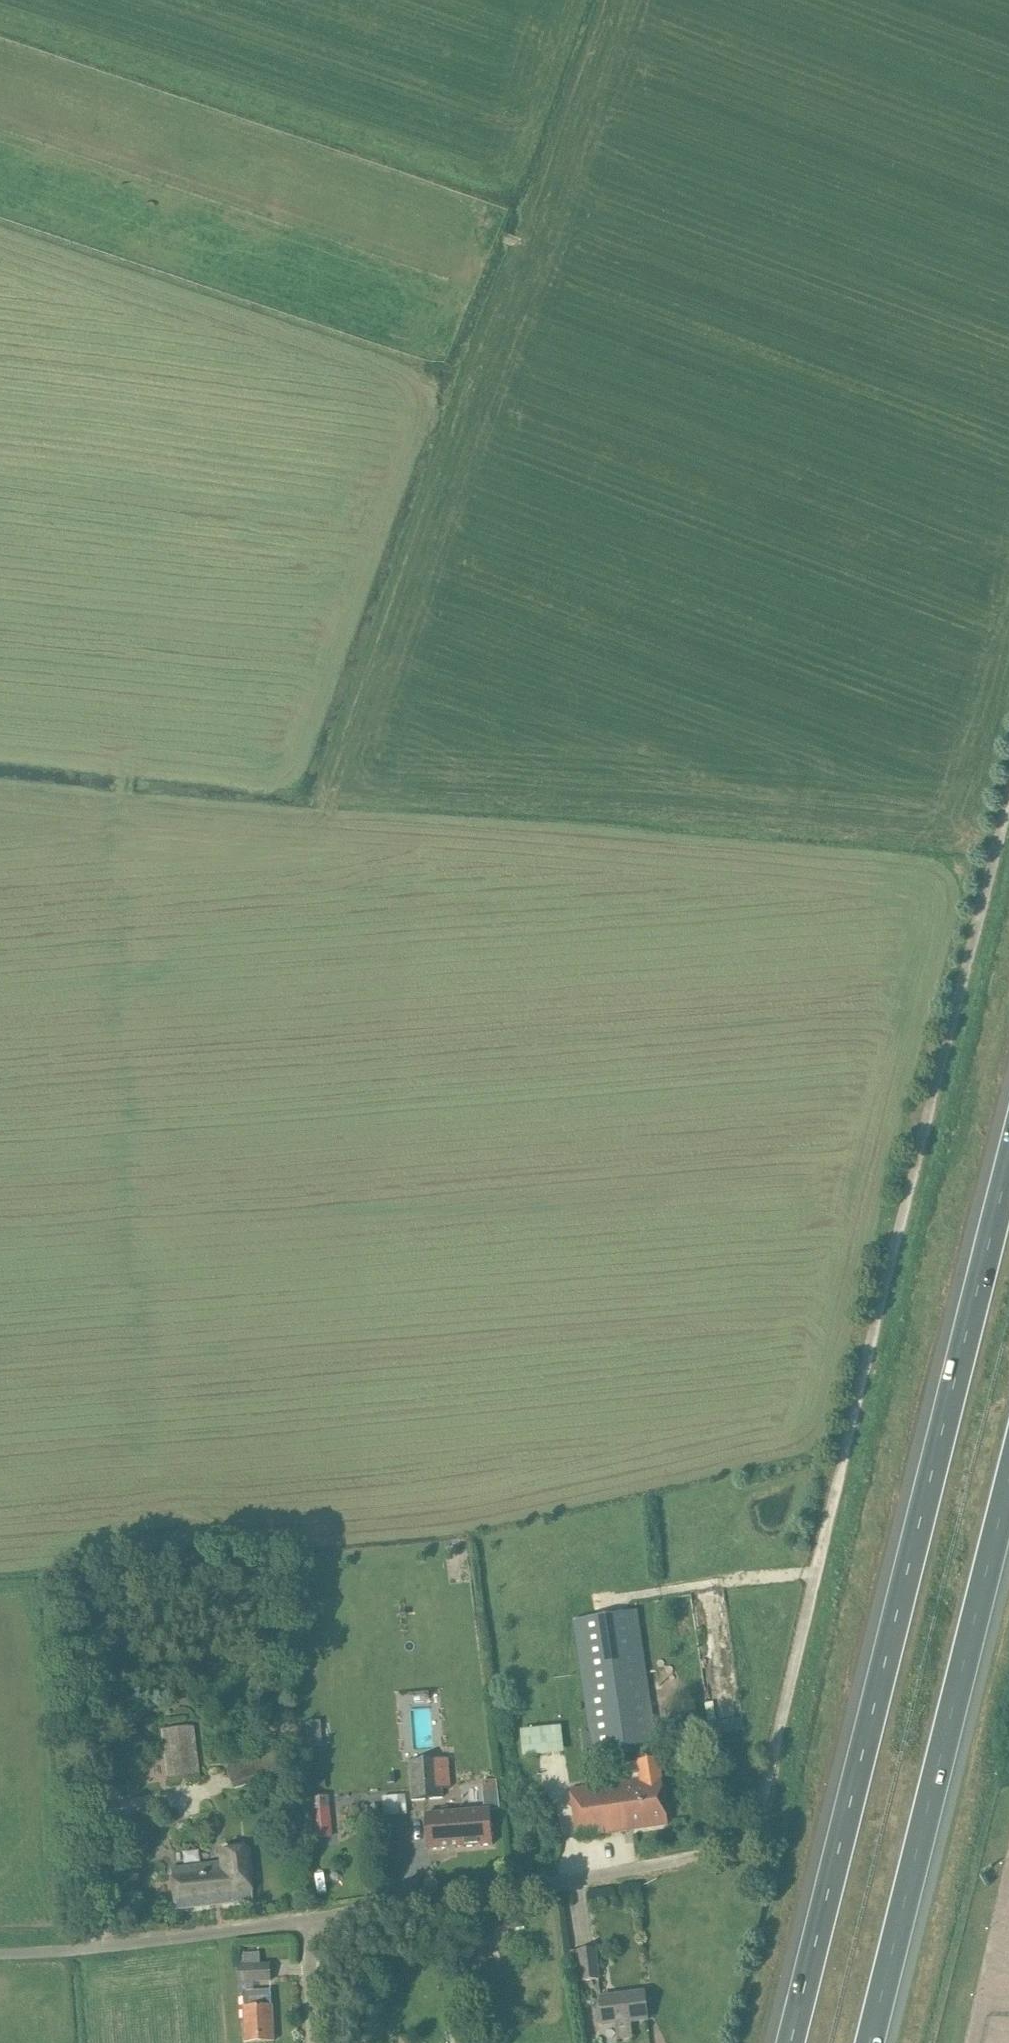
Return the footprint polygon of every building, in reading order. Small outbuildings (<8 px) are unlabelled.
[(637,1611),(576,1620),(595,1751),(656,1743),(637,1611)] [(198,1760),(194,1726),(160,1730),(164,1765),(198,1760)] [(522,1731),(524,1756),(537,1755),(535,1729),(522,1731)] [(287,1771),(280,1751),(226,1770),(232,1788),(240,1785),(241,1787),(287,1771)] [(668,1824),(659,1758),(637,1761),(640,1779),(570,1789),(577,1837),(668,1824)] [(437,1799),(437,1796),(444,1796),(443,1787),(451,1787),(449,1759),(408,1762),(411,1801),(437,1799)] [(325,1780),(311,1781),(312,1789),(326,1788),(325,1780)] [(497,1780),(482,1781),(485,1809),(490,1809),(490,1811),(500,1810),(497,1780)] [(408,1794),(384,1795),(385,1816),(409,1815),(408,1794)] [(490,1811),(490,1809),(485,1809),(425,1814),(428,1850),(493,1844),(490,1811)] [(312,1824),(313,1839),(331,1837),(330,1822),(312,1824)] [(252,1900),(246,1851),(217,1854),(218,1864),(170,1869),(175,1910),(252,1900)] [(599,1980),(594,1948),(577,1951),(568,1952),(573,1983),(599,1980)] [(270,1964),(261,1964),(260,1953),(240,1954),(240,1965),(238,1965),(239,1982),(271,1981),(270,1964)] [(272,1991),(241,1992),(244,2042),(254,2042),(274,2041),(272,1991)] [(647,2020),(644,1992),(601,1998),(604,2024),(615,2023),(618,2041),(633,2039),(632,2021),(647,2020)]
